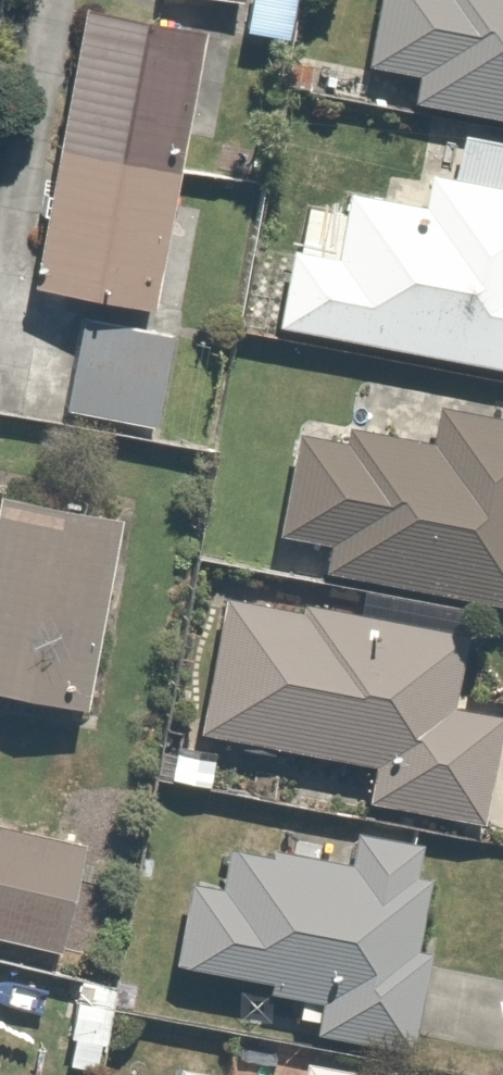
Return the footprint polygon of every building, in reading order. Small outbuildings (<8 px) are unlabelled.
[(201,18),(103,0),(68,0),(17,284),(148,307),(201,18)] [(502,116),(502,0),(366,0),(356,55),(408,64),(402,98),(502,116)] [(262,322),(502,364),(502,133),(455,125),(448,165),(424,161),(419,193),(338,179),(333,205),(284,197),(262,322)] [(163,327),(72,310),(51,422),(142,439),(163,327)] [(436,398),(431,427),(341,412),(338,436),(289,428),(272,535),(317,543),(314,561),(502,593),(502,409),(436,398)] [(0,485),(0,688),(83,701),(115,504),(0,485)] [(457,623),(218,582),(191,735),(363,765),(356,800),(473,820),(493,702),(445,693),(457,623)] [(0,817),(0,931),(55,943),(79,834),(0,817)] [(412,1041),(427,943),(404,939),(420,833),(350,822),(344,856),(221,837),(213,883),(178,878),(166,959),(262,974),(260,986),(312,994),(308,1025),(412,1041)] [(357,1063),(295,1054),(292,1074),(355,1074),(357,1063)] [(169,1061),(167,1074),(261,1074),(169,1061)]
